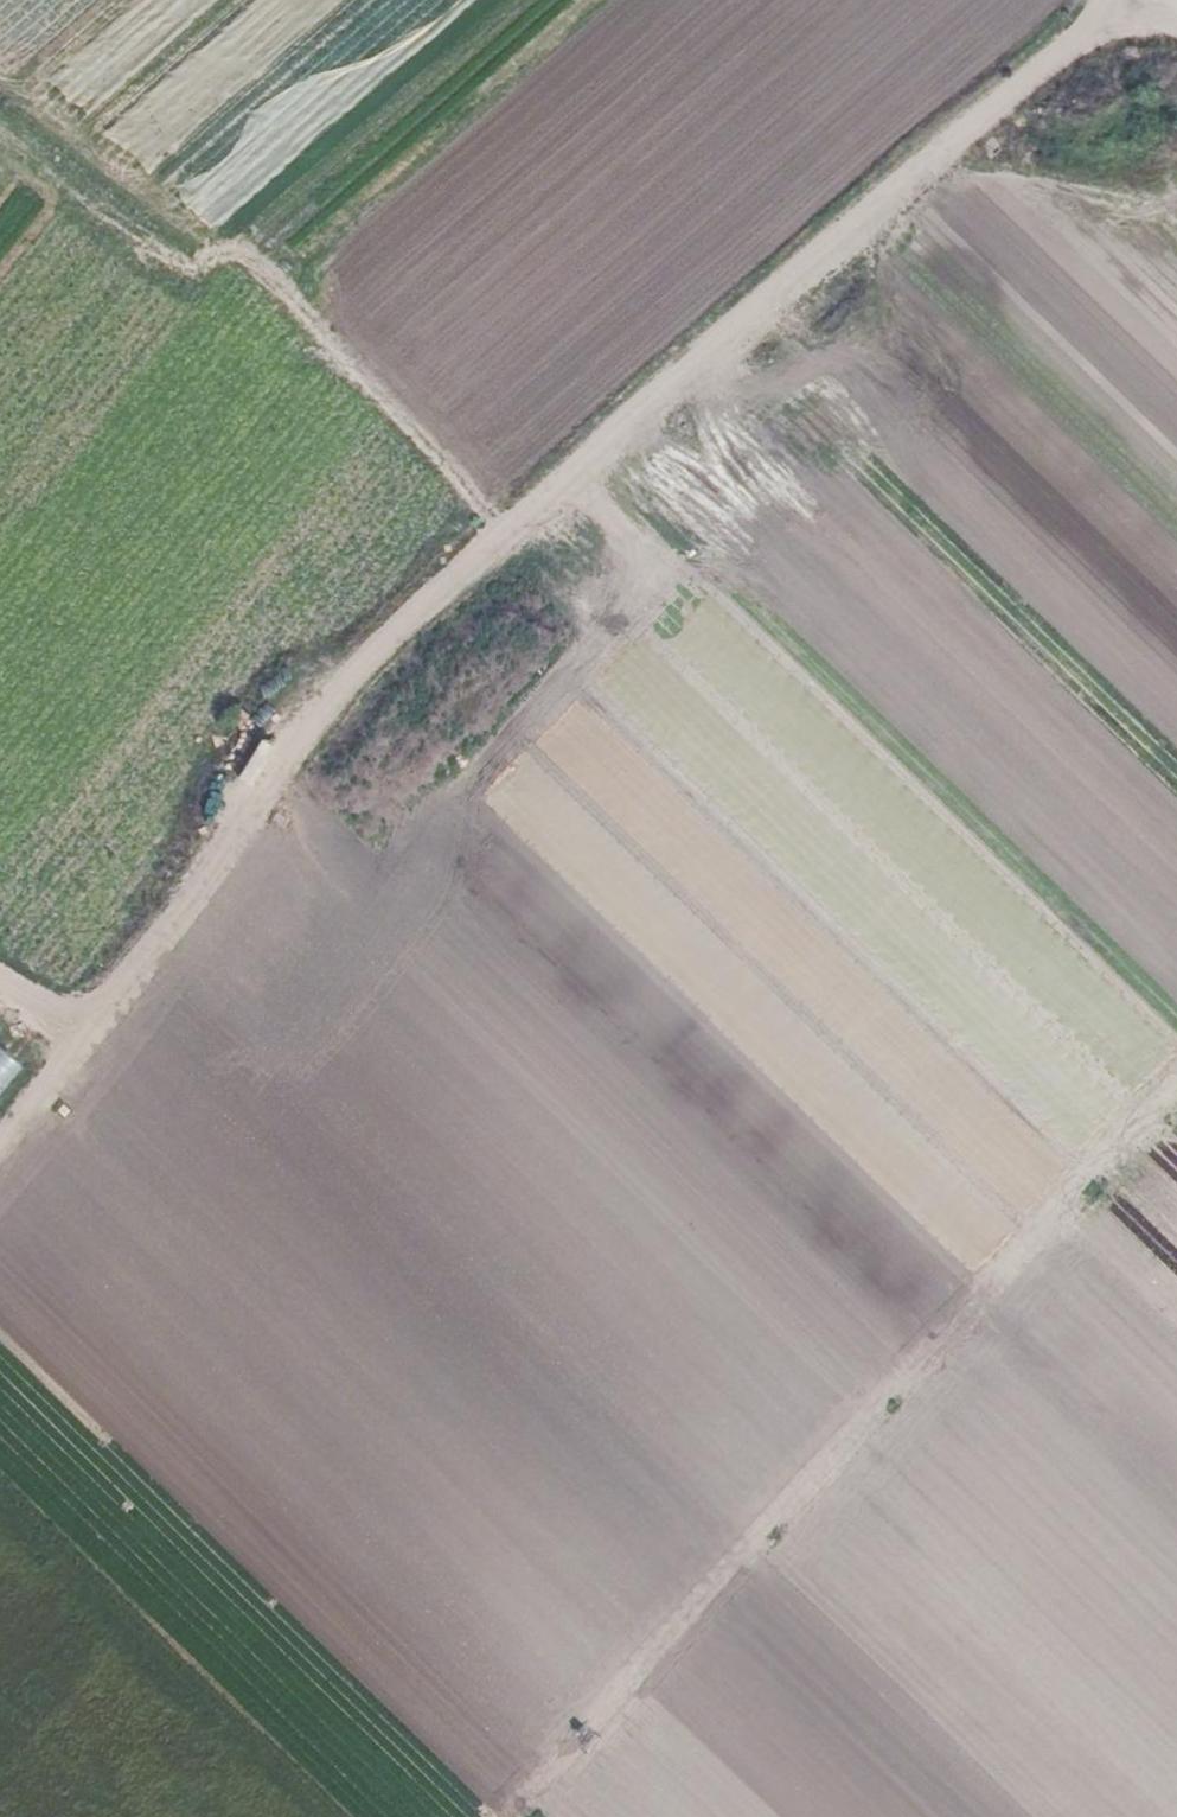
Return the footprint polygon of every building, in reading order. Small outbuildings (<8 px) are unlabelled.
[(20,1081),(0,1063),(0,1104),(20,1081)]
